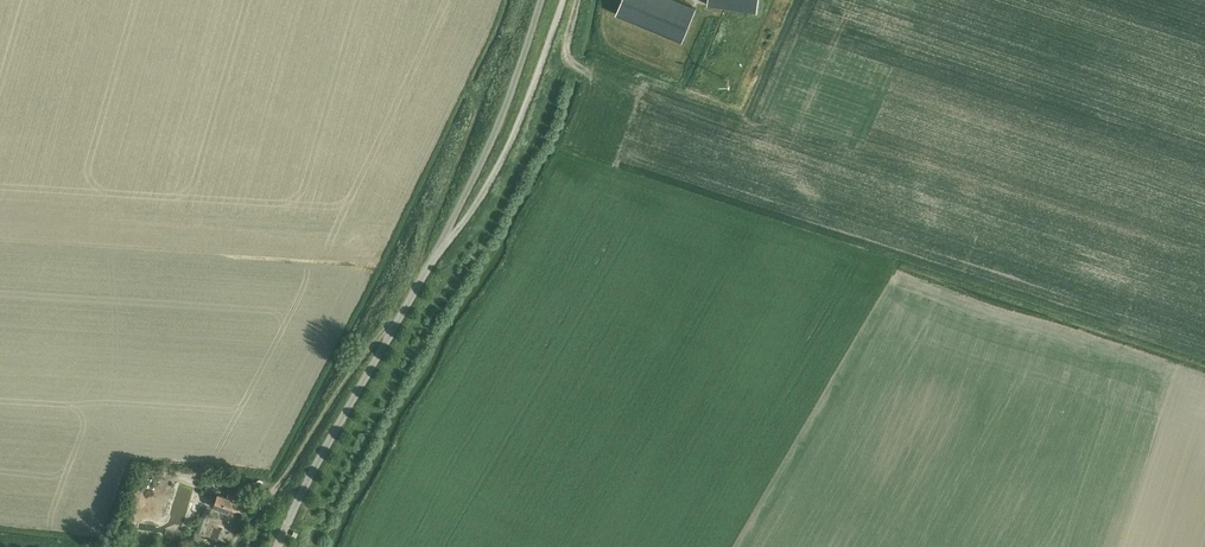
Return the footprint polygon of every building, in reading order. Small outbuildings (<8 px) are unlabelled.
[(682,41),(696,8),(677,0),(622,0),(616,14),(682,41)] [(759,0),(708,0),(707,4),(757,12),(759,0)] [(211,507),(227,513),(233,495),(227,493),(225,497),(216,494),(211,507)] [(200,546),(203,546),(208,533),(200,531),(208,510),(203,508),(190,544),(200,546)]
